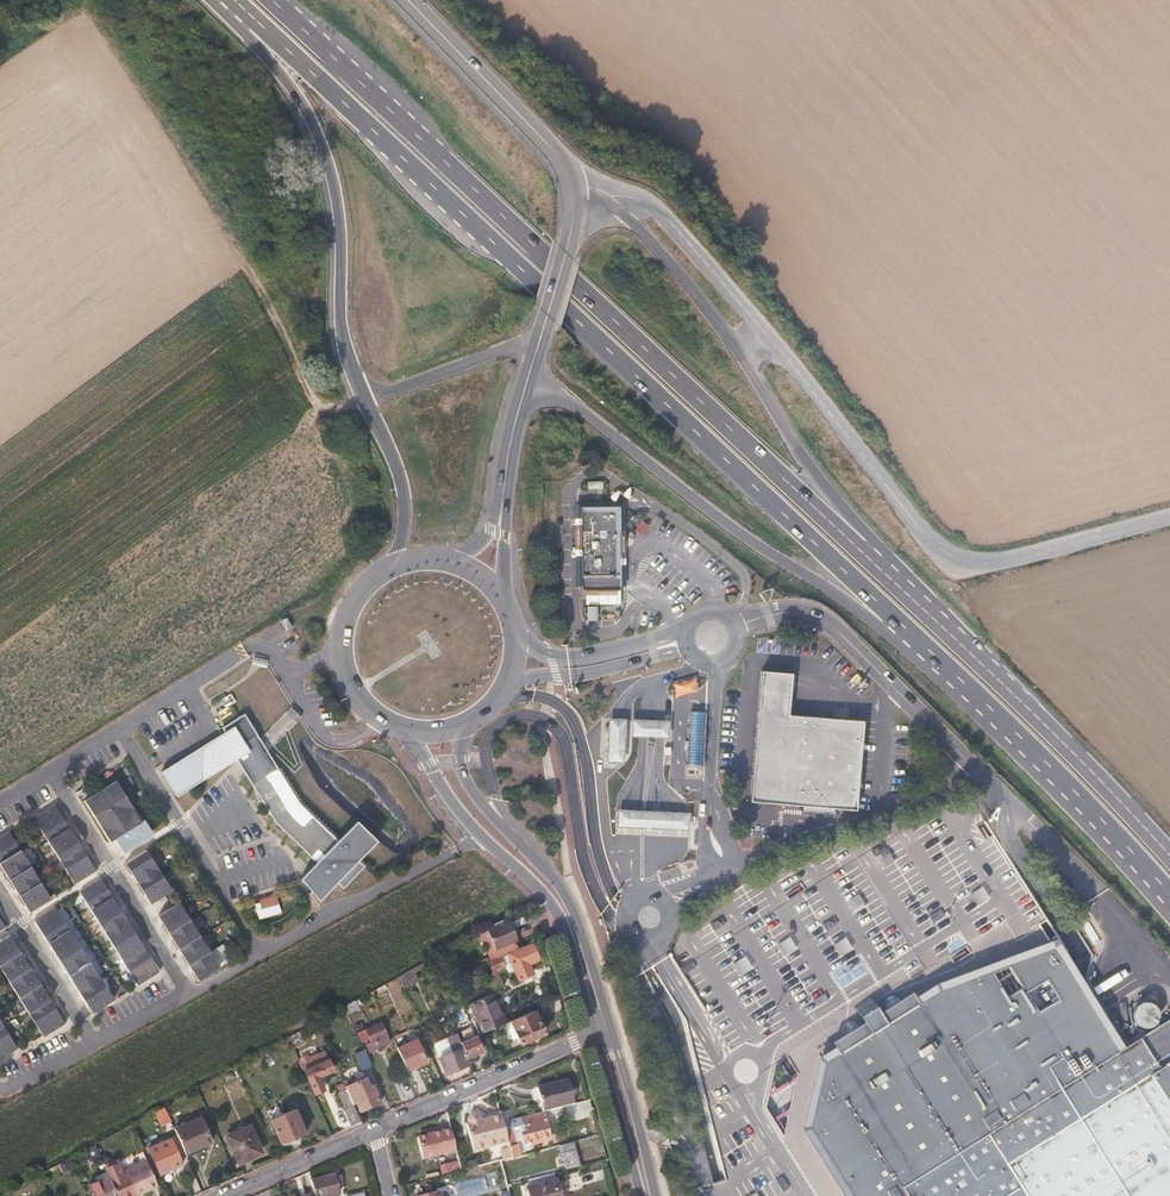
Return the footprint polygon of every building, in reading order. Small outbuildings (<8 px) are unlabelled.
[(604,487),(604,479),(589,480),(588,488),(604,487)] [(618,595),(618,590),(622,588),(628,589),(621,504),(576,504),(578,589),(586,590),(586,595),(618,595)] [(286,631),(292,628),(286,618),(281,622),(286,631)] [(837,812),(837,806),(859,808),(865,718),(791,712),(793,671),(763,670),(751,800),(804,804),(804,809),(837,812)] [(675,697),(698,690),(693,677),(671,684),(675,697)] [(703,765),(705,712),(689,711),(686,764),(703,765)] [(257,735),(244,714),(223,728),(225,732),(227,735),(169,771),(167,768),(161,772),(163,774),(177,796),(236,759),(249,751),(244,743),(257,735)] [(625,762),(628,717),(611,716),(609,760),(625,762)] [(671,736),(672,720),(634,717),(633,734),(671,736)] [(227,735),(225,732),(167,768),(169,771),(227,735)] [(264,745),(257,735),(244,743),(249,751),(236,759),(252,784),(277,768),(264,745)] [(299,803),(277,768),(252,784),(275,822),(316,861),(303,875),(323,895),(337,881),(343,887),(363,866),(358,861),(337,841),(299,803)] [(151,836),(116,781),(85,801),(110,842),(115,839),(116,838),(125,852),(151,836)] [(57,804),(35,818),(75,884),(98,870),(89,856),(88,857),(75,835),(76,835),(71,827),(70,828),(64,818),(66,818),(57,804)] [(687,831),(688,813),(614,808),(613,828),(687,831)] [(153,835),(144,820),(142,821),(151,836),(153,835)] [(376,843),(356,823),(337,841),(358,861),(376,843)] [(10,832),(0,838),(0,866),(3,871),(4,871),(10,879),(9,880),(13,887),(14,887),(20,896),(19,896),(23,904),(24,903),(30,912),(51,899),(10,832)] [(125,852),(116,838),(115,839),(124,853),(125,852)] [(172,890),(147,850),(124,865),(129,872),(131,871),(138,884),(137,884),(141,892),(143,891),(151,904),(172,890)] [(323,895),(303,875),(301,877),(321,897),(323,895)] [(103,878),(81,892),(138,985),(161,971),(152,957),(151,958),(139,939),(140,939),(132,925),(131,926),(118,905),(119,904),(114,896),(113,897),(107,887),(108,886),(103,878)] [(220,968),(180,903),(158,916),(164,926),(163,926),(168,934),(169,933),(174,942),(173,942),(178,950),(179,949),(184,958),(183,958),(188,966),(189,965),(194,974),(193,974),(197,982),(220,968)] [(276,913),(273,905),(262,909),(256,910),(259,919),(276,913)] [(114,1000),(56,907),(34,921),(42,935),(44,934),(55,953),(54,954),(63,968),(64,967),(69,976),(68,977),(73,984),(74,983),(85,1001),(84,1002),(91,1014),(114,1000)] [(507,953),(517,948),(514,941),(516,940),(507,918),(501,920),(502,922),(487,928),(496,949),(497,948),(500,956),(507,953)] [(0,942),(0,967),(44,1038),(67,1023),(58,1009),(57,1009),(51,1000),(52,999),(47,991),(46,992),(40,983),(42,983),(39,978),(37,978),(32,969),(33,969),(28,961),(27,962),(22,953),(23,952),(18,944),(17,945),(11,935),(0,942)] [(1132,1044),(1065,935),(914,990),(894,1003),(881,1011),(872,996),(857,1006),(866,1021),(849,1031),(838,1038),(842,1046),(823,1058),(807,1127),(854,1195),(1169,1195),(1169,1018),(1132,1044)] [(620,948),(617,936),(611,938),(615,951),(620,948)] [(538,959),(532,942),(517,948),(507,953),(518,979),(532,973),(528,963),(538,959)] [(500,956),(488,961),(492,971),(504,965),(500,956)] [(399,976),(404,987),(417,980),(412,968),(399,976)] [(497,973),(482,980),(486,990),(502,984),(497,973)] [(376,999),(372,991),(345,1006),(349,1014),(376,999)] [(493,993),(470,1003),(482,1033),(506,1023),(493,993)] [(1137,1002),(1132,1021),(1153,1028),(1159,1009),(1137,1002)] [(535,1010),(511,1021),(521,1044),(545,1034),(535,1010)] [(0,1022),(0,1061),(17,1050),(0,1022)] [(389,1043),(381,1023),(366,1029),(363,1023),(356,1026),(362,1041),(368,1039),(370,1043),(366,1044),(370,1051),(377,1048),(379,1052),(383,1049),(382,1046),(389,1043)] [(433,1046),(436,1052),(446,1073),(470,1063),(467,1057),(461,1042),(460,1041),(457,1033),(434,1043),(433,1046)] [(461,1042),(467,1057),(482,1051),(476,1036),(461,1042)] [(398,1047),(408,1070),(426,1063),(416,1039),(398,1047)] [(362,1071),(371,1066),(364,1049),(355,1054),(362,1071)] [(303,1069),(314,1094),(324,1089),(319,1077),(333,1071),(324,1050),(317,1053),(320,1062),(303,1069)] [(640,1063),(637,1064),(640,1075),(646,1073),(642,1062),(640,1063)] [(593,1083),(599,1082),(595,1069),(590,1071),(593,1083)] [(345,1086),(353,1104),(355,1104),(359,1111),(378,1103),(367,1077),(345,1086)] [(568,1079),(537,1087),(543,1112),(574,1104),(568,1079)] [(267,1111),(280,1143),(305,1132),(295,1109),(286,1113),(282,1104),(267,1111)] [(160,1126),(171,1121),(164,1106),(154,1111),(160,1126)] [(361,1123),(354,1106),(345,1110),(352,1127),(361,1123)] [(502,1122),(504,1131),(523,1126),(524,1132),(520,1133),(523,1146),(528,1144),(528,1146),(550,1141),(543,1112),(502,1122)] [(486,1147),(507,1142),(504,1131),(502,1122),(500,1117),(482,1121),(481,1117),(481,1116),(475,1113),(472,1114),(469,1120),(470,1124),(467,1125),(473,1151),(486,1147)] [(174,1128),(185,1154),(212,1143),(201,1117),(174,1128)] [(250,1125),(226,1136),(238,1163),(262,1153),(250,1125)] [(442,1131),(418,1137),(423,1159),(447,1153),(442,1131)] [(172,1143),(151,1153),(160,1174),(165,1172),(166,1175),(172,1172),(171,1169),(181,1165),(172,1143)] [(573,1143),(559,1146),(566,1171),(580,1168),(573,1143)] [(89,1162),(101,1157),(95,1144),(84,1150),(89,1162)] [(508,1147),(511,1158),(520,1156),(517,1145),(508,1147)] [(522,1164),(520,1156),(511,1158),(502,1161),(503,1169),(522,1164)] [(109,1175),(87,1185),(92,1195),(118,1195),(109,1175)] [(315,1195),(334,1195),(338,1195),(333,1176),(311,1182),(315,1195)] [(527,1189),(556,1181),(555,1179),(527,1187),(527,1189)] [(527,1189),(529,1195),(560,1195),(556,1181),(527,1189)]
